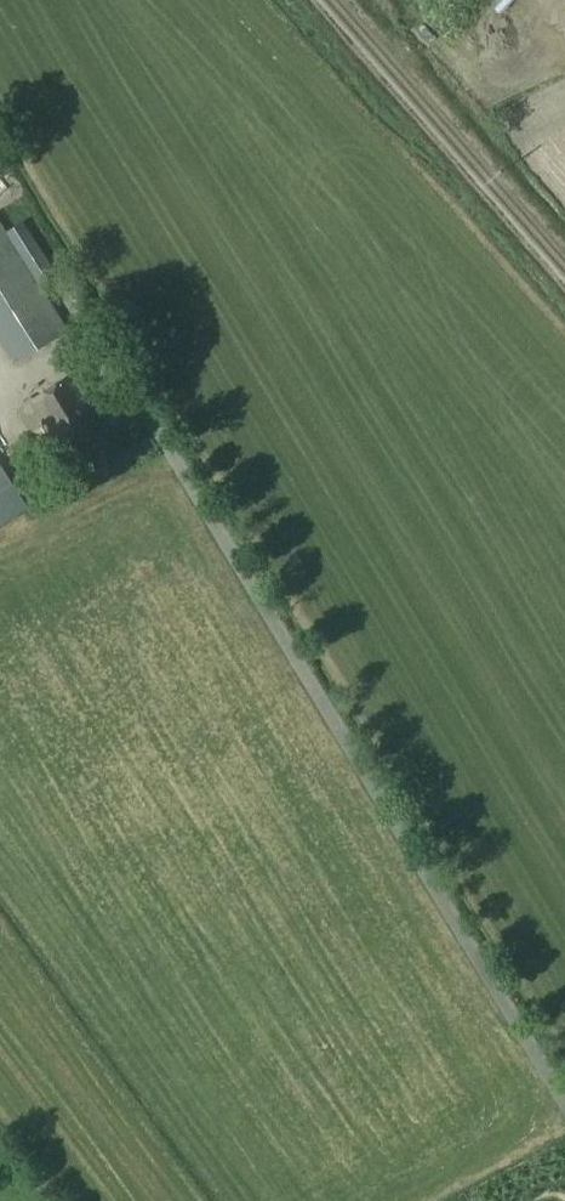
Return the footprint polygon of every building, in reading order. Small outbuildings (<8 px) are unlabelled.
[(15,365),(67,331),(38,286),(55,275),(22,222),(5,233),(0,226),(0,342),(15,365)] [(70,376),(16,411),(30,433),(42,425),(64,459),(128,418),(112,394),(91,408),(70,376)] [(15,520),(0,491),(0,527),(15,520)]
